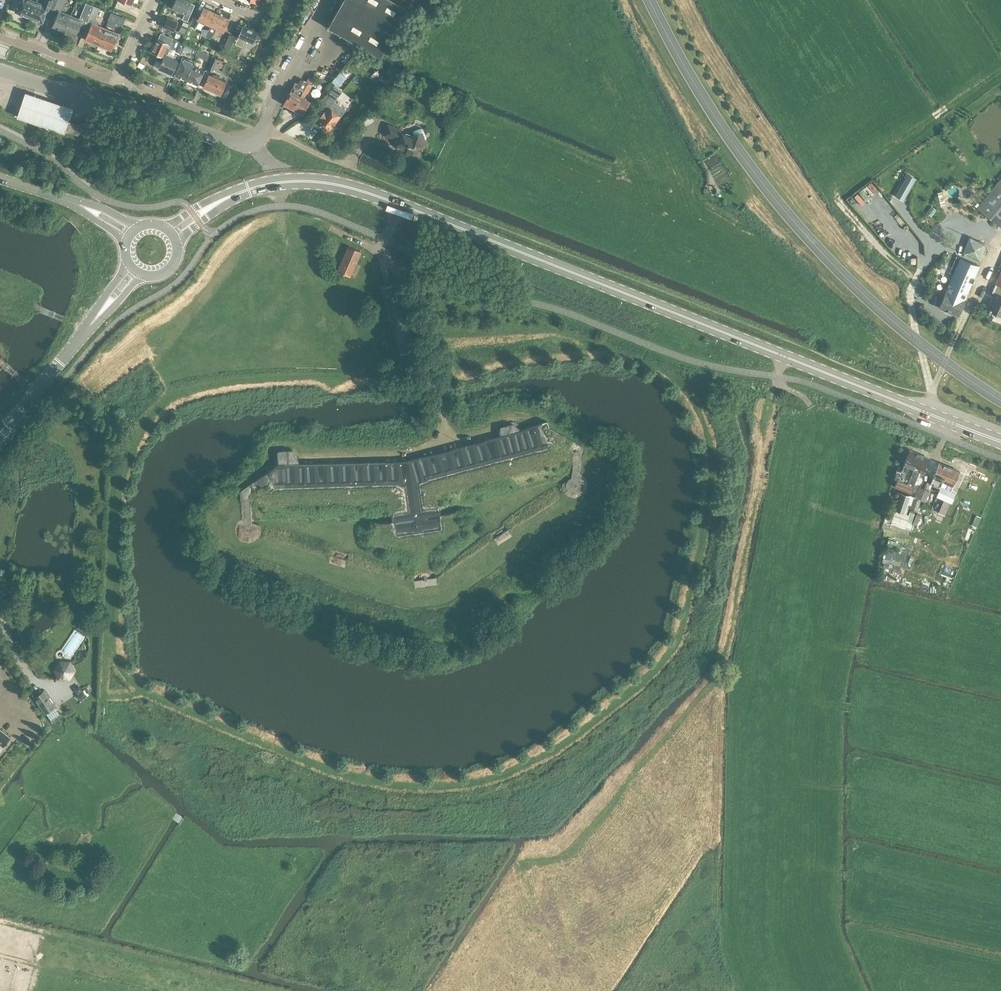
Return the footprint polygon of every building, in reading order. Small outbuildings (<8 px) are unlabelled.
[(36,2),(31,0),(19,0),(20,0),(16,10),(23,13),(22,14),(30,18),(36,2)] [(55,7),(54,9),(58,0),(52,0),(51,0),(46,0),(44,5),(36,2),(30,18),(35,20),(36,19),(43,22),(45,17),(47,12),(48,12),(51,6),(55,7)] [(53,26),(65,31),(71,15),(61,11),(64,4),(66,0),(58,0),(54,9),(59,11),(53,26)] [(172,7),(185,13),(182,19),(188,21),(195,4),(185,0),(175,0),(174,2),(173,2),(172,5),(172,6),(172,7)] [(361,45),(381,55),(407,6),(395,0),(342,0),(327,27),(361,45)] [(89,16),(94,6),(86,3),(79,19),(71,15),(65,31),(76,35),(82,22),(86,23),(89,16)] [(94,20),(95,19),(99,8),(94,6),(89,16),(86,23),(91,25),(85,39),(99,45),(105,28),(97,25),(99,21),(94,20)] [(211,25),(216,14),(204,8),(199,20),(211,25)] [(123,25),(125,18),(123,17),(111,12),(109,17),(108,20),(123,25)] [(216,14),(211,25),(206,37),(210,39),(213,34),(216,28),(223,31),(229,19),(216,14)] [(174,30),(177,22),(167,18),(164,25),(174,30)] [(182,24),(179,31),(185,33),(189,24),(184,21),(182,24)] [(223,48),(229,50),(233,42),(242,46),(245,39),(252,42),(257,32),(243,25),(243,26),(238,24),(236,29),(240,31),(237,37),(230,34),(223,48)] [(105,28),(99,45),(112,50),(118,34),(105,28)] [(162,57),(164,53),(167,55),(170,49),(166,47),(168,44),(170,45),(173,38),(161,33),(158,39),(152,52),(162,57)] [(185,43),(180,41),(176,51),(181,53),(185,43)] [(194,46),(186,43),(183,49),(191,53),(194,46)] [(210,55),(199,50),(197,56),(207,60),(210,55)] [(172,73),(178,61),(165,55),(159,68),(172,73)] [(181,61),(175,74),(186,79),(187,80),(193,66),(192,66),(194,62),(193,61),(193,60),(190,59),(190,60),(183,57),(181,61)] [(207,69),(213,71),(218,59),(213,57),(207,69)] [(193,66),(187,80),(194,83),(198,84),(202,73),(203,71),(204,71),(193,66)] [(341,84),(347,75),(341,70),(334,80),(341,84)] [(226,81),(209,74),(204,87),(220,94),(226,81)] [(293,109),(308,82),(304,80),(300,80),(298,83),(295,82),(283,103),(293,109)] [(308,82),(293,109),(303,114),(310,101),(304,97),(307,92),(308,93),(313,85),(308,82)] [(321,118),(318,122),(321,124),(321,126),(324,128),(326,128),(328,130),(340,116),(345,109),(334,100),(341,91),(334,85),(321,101),(328,106),(320,117),(321,118)] [(74,107),(26,91),(22,102),(18,116),(65,132),(71,117),(74,107)] [(79,132),(87,134),(90,125),(82,122),(80,126),(70,122),(67,131),(78,135),(79,132)] [(387,124),(384,134),(393,138),(395,138),(398,137),(400,138),(397,147),(407,151),(406,155),(413,157),(419,155),(417,149),(427,144),(425,140),(426,137),(423,128),(421,128),(414,131),(413,132),(415,135),(413,136),(402,133),(400,128),(387,124)] [(907,173),(896,195),(904,199),(916,177),(907,173)] [(1000,227),(1000,178),(995,185),(977,207),(1000,227)] [(981,261),(987,241),(969,236),(963,256),(981,261)] [(350,276),(361,252),(348,246),(337,270),(350,276)] [(958,315),(980,266),(960,257),(939,307),(958,315)] [(988,309),(992,311),(992,312),(992,314),(997,316),(999,315),(999,314),(1000,315),(1000,272),(992,292),(994,293),(993,296),(994,296),(988,309)] [(382,462),(299,464),(292,451),(279,451),(277,452),(277,453),(278,464),(240,491),(243,520),(238,523),(237,524),(235,528),(235,532),(237,536),(237,537),(240,541),(244,543),(248,543),(252,542),(256,540),(258,537),(260,533),(331,556),(329,562),(345,567),(347,561),(414,581),(415,588),(437,585),(436,578),(494,539),(498,544),(511,535),(508,530),(563,491),(566,495),(569,497),(572,498),(576,498),(580,497),(584,495),(586,492),(587,488),(588,484),(586,480),(584,477),(581,474),(580,474),(584,448),(551,429),(549,422),(546,422),(521,430),(512,424),(501,427),(500,428),(499,436),(422,457),(408,460),(398,461),(382,462)] [(895,478),(895,479),(898,480),(908,484),(920,455),(909,451),(904,464),(908,466),(907,469),(905,468),(903,472),(898,470),(895,478)] [(920,455),(908,484),(898,480),(895,487),(911,493),(914,487),(913,486),(919,471),(924,473),(930,459),(920,455)] [(939,463),(933,477),(944,481),(949,467),(939,463)] [(944,481),(937,496),(944,499),(939,512),(945,515),(950,504),(951,504),(952,502),(956,493),(951,491),(954,485),(959,471),(949,467),(944,481)] [(920,499),(921,500),(926,502),(930,491),(924,489),(920,499)] [(888,518),(887,521),(891,522),(891,523),(910,530),(912,524),(911,524),(915,511),(911,510),(909,514),(904,513),(910,496),(901,493),(896,510),(895,509),(893,514),(890,513),(888,518)] [(917,511),(919,505),(921,500),(920,499),(920,500),(915,498),(910,509),(917,511)] [(59,676),(68,677),(72,670),(69,662),(60,662),(56,669),(59,676)] [(35,697),(46,713),(55,706),(44,691),(35,697)] [(4,746),(11,738),(0,729),(0,743),(4,746)]
